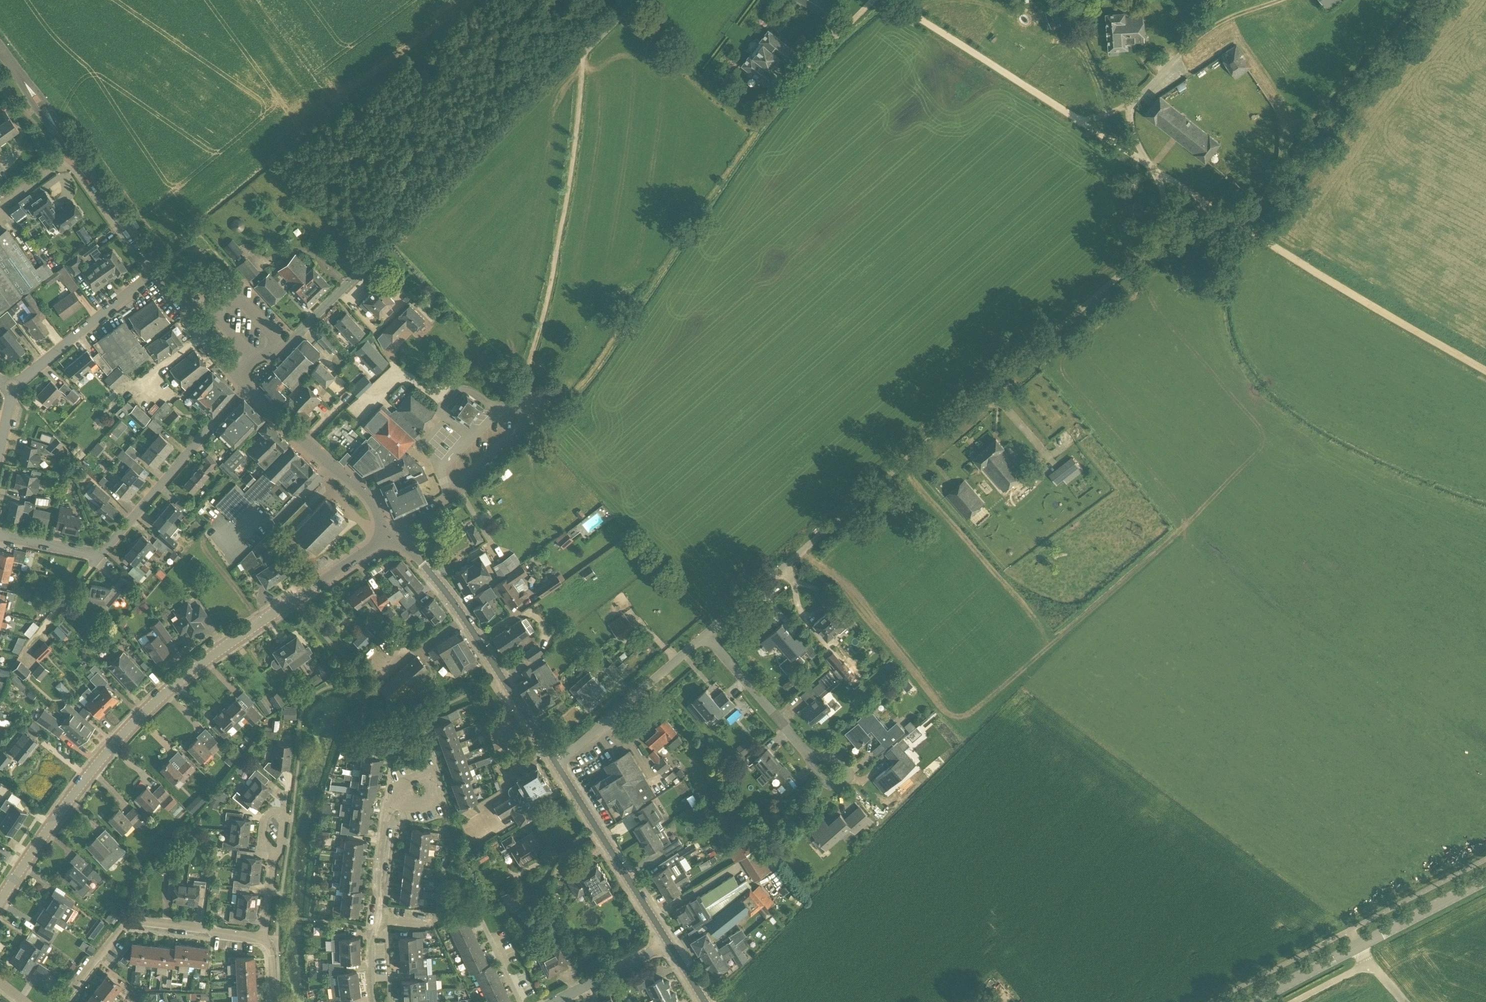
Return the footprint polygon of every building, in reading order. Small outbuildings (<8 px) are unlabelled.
[(819,14),(828,0),(796,0),(819,14)] [(1339,0),(1320,0),(1328,10),(1339,0)] [(1125,17),(1125,12),(1106,13),(1108,50),(1128,48),(1127,42),(1144,41),(1142,16),(1125,17)] [(788,62),(796,51),(768,30),(760,41),(751,54),(750,54),(742,65),(770,86),(778,75),(770,69),(780,56),(788,62)] [(1234,78),(1251,67),(1237,45),(1220,55),(1234,78)] [(1190,120),(1160,96),(1145,114),(1206,162),(1228,133),(1197,110),(1190,120)] [(8,137),(18,130),(5,110),(1,113),(6,119),(0,124),(0,125),(8,137)] [(0,125),(0,143),(8,137),(0,125)] [(44,191),(26,204),(34,216),(38,214),(48,229),(58,221),(64,229),(74,222),(73,220),(82,214),(72,201),(62,208),(61,206),(56,210),(53,207),(52,208),(50,205),(53,203),(44,191)] [(18,202),(8,209),(17,222),(27,214),(26,213),(18,202)] [(7,228),(0,233),(0,309),(43,279),(7,228)] [(89,235),(82,239),(85,243),(91,239),(89,235)] [(85,247),(90,253),(99,246),(94,240),(85,247)] [(222,247),(233,260),(241,253),(230,240),(222,247)] [(84,257),(90,253),(85,247),(79,251),(84,257)] [(96,262),(109,281),(117,275),(118,275),(126,269),(112,249),(103,256),(96,262)] [(310,270),(295,254),(278,270),(288,281),(286,283),(291,287),(290,288),(307,306),(329,285),(312,267),(310,270)] [(74,276),(81,271),(76,265),(82,262),(77,255),(65,264),(74,276)] [(248,281),(259,271),(247,257),(236,267),(248,281)] [(95,291),(109,281),(96,262),(81,272),(95,291)] [(63,266),(49,276),(53,281),(58,278),(63,284),(72,278),(63,266)] [(271,305),(286,292),(268,273),(254,286),(271,305)] [(53,281),(49,276),(44,280),(48,285),(53,281)] [(389,288),(382,281),(368,295),(383,311),(384,310),(388,314),(393,309),(389,305),(394,301),(385,292),(389,288)] [(63,318),(83,304),(73,291),(54,305),(63,318)] [(46,315),(29,292),(7,310),(11,316),(15,313),(13,310),(23,301),(31,312),(22,319),(25,322),(24,322),(36,338),(47,329),(40,320),(46,315)] [(378,316),(383,311),(368,295),(363,301),(359,305),(366,311),(369,308),(378,316)] [(144,339),(169,322),(153,300),(129,318),(144,339)] [(417,330),(424,323),(422,321),(424,319),(410,304),(382,332),(392,342),(408,326),(412,331),(415,328),(417,330)] [(12,335),(14,333),(10,327),(16,323),(7,311),(0,316),(0,319),(8,329),(0,335),(0,349),(10,361),(24,349),(12,335)] [(353,343),(364,332),(346,313),(335,324),(353,343)] [(125,373),(149,356),(124,321),(97,340),(105,351),(101,355),(112,368),(118,363),(125,373)] [(158,362),(183,344),(172,329),(147,346),(158,362)] [(337,346),(341,343),(329,330),(325,333),(337,346)] [(337,351),(334,348),(336,346),(324,333),(317,340),(329,352),(331,351),(334,354),(337,351)] [(272,370),(259,383),(279,402),(303,377),(309,371),(311,369),(308,367),(315,359),(319,355),(319,351),(307,340),(303,340),(273,371),(272,370)] [(388,362),(367,340),(354,352),(376,374),(388,362)] [(74,381),(97,362),(87,350),(64,369),(74,381)] [(185,389),(209,370),(194,351),(170,370),(185,389)] [(325,386),(334,376),(319,363),(310,373),(325,386)] [(332,364),(327,369),(334,376),(339,371),(332,364)] [(212,394),(201,407),(212,416),(234,391),(211,371),(200,384),(212,394)] [(112,387),(116,383),(108,375),(104,379),(112,387)] [(358,397),(372,383),(364,375),(350,389),(358,397)] [(54,405),(59,399),(56,397),(62,391),(51,380),(36,396),(47,406),(51,402),(54,405)] [(320,399),(303,382),(281,405),(301,423),(309,415),(307,413),(320,399)] [(189,396),(201,407),(212,394),(200,384),(189,396)] [(73,402),(79,396),(71,389),(66,395),(73,402)] [(435,412),(411,391),(394,411),(393,410),(392,412),(383,404),(363,426),(381,443),(380,443),(371,435),(367,439),(366,438),(350,455),(347,452),(339,460),(343,464),(347,460),(349,462),(348,462),(361,475),(372,470),(380,485),(393,515),(426,500),(418,483),(428,478),(422,466),(408,453),(406,454),(404,451),(415,439),(414,438),(421,430),(420,430),(435,412)] [(469,425),(482,407),(466,395),(453,413),(469,425)] [(255,428),(264,419),(244,400),(227,416),(228,416),(218,426),(219,427),(216,430),(233,447),(236,444),(236,443),(253,426),(255,428)] [(174,428),(183,418),(165,401),(151,416),(161,425),(165,420),(174,428)] [(150,419),(136,406),(128,414),(143,429),(150,419)] [(100,414),(94,420),(102,427),(107,421),(100,414)] [(153,418),(147,425),(157,433),(162,427),(153,418)] [(121,420),(111,432),(117,437),(127,426),(121,420)] [(273,443),(280,436),(266,422),(259,430),(262,433),(246,449),(257,460),(273,443)] [(50,442),(52,436),(42,432),(40,439),(50,442)] [(150,444),(164,456),(173,446),(159,434),(150,444)] [(54,454),(63,444),(53,435),(50,443),(47,447),(54,454)] [(273,443),(257,460),(264,467),(280,450),(281,452),(289,444),(280,436),(273,443)] [(1024,473),(1003,449),(1004,448),(996,439),(973,459),(981,468),(982,467),(1003,491),(1024,473)] [(98,443),(91,451),(98,458),(105,450),(98,443)] [(155,467),(164,456),(150,444),(141,455),(155,467)] [(37,466),(40,454),(36,454),(37,448),(24,445),(20,462),(33,464),(33,465),(37,466)] [(130,445),(125,451),(126,452),(130,456),(134,459),(139,453),(136,450),(130,445)] [(295,494),(317,471),(290,445),(244,492),(235,483),(215,503),(224,512),(233,522),(256,498),(274,516),(295,494)] [(236,447),(224,460),(235,470),(247,457),(236,447)] [(121,459),(131,467),(122,477),(136,489),(145,478),(139,473),(144,467),(134,459),(130,456),(126,452),(121,459)] [(207,473),(216,462),(208,453),(203,458),(206,462),(201,468),(199,467),(184,484),(193,492),(208,475),(207,473)] [(1056,484),(1079,466),(1072,457),(1049,475),(1056,484)] [(232,471),(229,475),(235,481),(239,477),(232,471)] [(40,479),(35,478),(36,476),(22,473),(22,475),(17,474),(14,487),(19,488),(19,490),(32,493),(36,494),(40,479)] [(249,486),(256,479),(249,473),(242,480),(249,486)] [(103,476),(99,482),(107,491),(113,485),(104,477),(103,476)] [(127,499),(136,489),(122,477),(113,487),(127,499)] [(988,510),(983,504),(984,503),(964,480),(946,495),(966,519),(971,515),(976,521),(975,522),(996,545),(1010,533),(989,509),(988,510)] [(113,516),(116,512),(115,511),(117,510),(106,500),(110,496),(97,484),(88,494),(100,505),(96,509),(108,520),(112,515),(113,516)] [(50,505),(52,499),(31,494),(29,501),(50,505)] [(324,499),(314,509),(305,500),(281,524),(288,535),(293,532),(314,553),(314,552),(315,552),(346,521),(347,520),(339,512),(341,510),(335,503),(333,506),(325,498),(324,499)] [(185,505),(178,499),(173,504),(170,501),(161,512),(163,514),(172,521),(176,515),(181,519),(185,514),(181,510),(185,505)] [(24,504),(11,501),(7,518),(20,521),(22,511),(33,513),(34,509),(35,509),(36,502),(25,500),(24,504)] [(72,509),(60,506),(55,529),(77,533),(80,517),(70,515),(72,509)] [(46,525),(49,512),(35,509),(34,509),(33,513),(32,519),(42,521),(41,524),(46,525)] [(161,530),(156,536),(158,537),(168,546),(171,549),(176,542),(169,537),(178,526),(172,521),(163,514),(161,512),(152,522),(161,530)] [(186,524),(191,519),(185,514),(181,519),(186,524)] [(563,548),(573,540),(565,531),(556,540),(563,548)] [(483,540),(478,532),(470,537),(475,545),(483,540)] [(273,541),(268,533),(264,537),(269,544),(268,544),(273,552),(278,559),(282,556),(278,549),(274,541),(273,541)] [(158,557),(163,552),(168,546),(158,537),(152,543),(142,534),(133,545),(143,554),(144,554),(148,558),(153,553),(158,557)] [(148,558),(144,554),(143,554),(133,545),(124,555),(135,564),(138,560),(143,563),(139,568),(145,573),(148,576),(152,571),(149,568),(144,563),(148,558)] [(12,560),(23,563),(26,552),(14,549),(13,554),(0,551),(0,565),(10,567),(12,560)] [(252,566),(259,562),(256,557),(251,550),(245,556),(252,566)] [(173,551),(169,556),(176,562),(181,557),(173,551)] [(261,554),(265,560),(269,565),(277,579),(282,576),(283,577),(286,575),(286,573),(287,572),(278,559),(273,562),(266,551),(261,554)] [(468,565),(479,585),(480,584),(480,585),(492,578),(485,566),(491,562),(485,552),(479,555),(471,560),(473,563),(469,566),(468,565)] [(500,580),(506,576),(505,574),(521,563),(514,552),(493,567),(500,580)] [(260,563),(265,560),(261,554),(256,557),(259,562),(260,563)] [(413,574),(401,559),(390,568),(394,572),(388,577),(394,585),(385,593),(392,603),(393,604),(399,599),(398,598),(399,598),(403,594),(400,591),(405,587),(402,583),(413,574)] [(260,563),(259,562),(252,566),(257,572),(257,573),(265,586),(267,585),(269,586),(272,584),(272,582),(277,579),(269,565),(265,560),(260,563)] [(522,582),(519,578),(521,577),(522,578),(527,574),(520,564),(506,573),(508,577),(495,585),(501,594),(510,607),(527,595),(527,593),(525,590),(524,590),(526,588),(527,586),(525,582),(522,582)] [(10,567),(0,565),(0,586),(6,587),(7,580),(10,567)] [(464,593),(479,585),(468,565),(453,574),(464,593)] [(586,579),(595,573),(590,566),(581,573),(586,579)] [(399,599),(406,608),(407,607),(417,599),(412,594),(423,585),(413,574),(402,583),(405,587),(400,591),(403,594),(399,598),(398,598),(399,599)] [(541,598),(562,584),(555,574),(535,589),(541,598)] [(107,608),(129,582),(120,575),(110,587),(91,584),(89,594),(85,593),(83,604),(107,608)] [(355,591),(348,596),(350,599),(350,601),(352,604),(355,604),(357,608),(369,600),(375,609),(376,609),(383,604),(385,608),(392,603),(385,593),(384,592),(378,596),(367,582),(361,587),(361,586),(354,590),(355,591)] [(481,621),(494,612),(487,600),(489,599),(484,590),(473,598),(477,605),(473,608),(481,621)] [(445,612),(433,598),(423,607),(417,599),(407,607),(412,613),(416,618),(424,611),(433,622),(445,612)] [(149,607),(145,602),(140,606),(144,611),(149,607)] [(192,610),(187,603),(175,611),(179,618),(173,622),(180,633),(186,629),(191,636),(204,627),(199,620),(206,615),(199,605),(192,610)] [(840,632),(847,625),(845,623),(846,623),(832,607),(813,623),(827,639),(838,630),(840,632)] [(395,614),(390,608),(385,612),(390,618),(395,614)] [(3,613),(0,613),(0,626),(7,628),(9,623),(1,621),(3,613)] [(619,639),(635,627),(625,614),(609,626),(619,639)] [(529,633),(520,619),(511,626),(511,625),(503,630),(492,638),(501,652),(512,644),(513,645),(520,640),(520,639),(529,633)] [(156,660),(169,651),(163,642),(171,636),(159,620),(150,626),(152,628),(145,634),(150,640),(143,646),(148,653),(149,652),(156,660)] [(33,621),(28,627),(34,632),(39,626),(33,621)] [(68,637),(73,632),(62,621),(57,626),(68,637)] [(810,657),(816,651),(801,634),(795,639),(782,624),(755,648),(757,650),(762,645),(766,651),(777,642),(789,656),(779,665),(787,674),(798,664),(799,665),(805,661),(801,657),(806,652),(810,657)] [(68,637),(57,626),(50,633),(58,642),(62,638),(64,640),(68,637)] [(478,660),(465,640),(466,640),(460,630),(436,644),(437,645),(428,651),(433,660),(442,654),(455,674),(478,660)] [(112,637),(108,633),(99,640),(104,645),(112,637)] [(285,643),(299,664),(310,656),(308,654),(312,651),(308,646),(305,648),(297,635),(294,636),(292,636),(289,639),(289,640),(285,643)] [(360,635),(353,642),(361,650),(368,643),(360,635)] [(18,638),(12,653),(19,656),(25,640),(18,638)] [(39,661),(52,649),(44,642),(32,653),(39,661)] [(293,668),(299,664),(285,643),(279,647),(277,647),(275,648),(274,650),(273,651),(277,656),(271,660),(271,663),(273,667),(277,668),(289,660),(290,661),(289,662),(293,668)] [(530,661),(543,653),(537,644),(524,652),(530,661)] [(116,659),(136,681),(144,673),(123,651),(116,659)] [(838,672),(845,666),(833,652),(826,658),(838,672)] [(392,701),(428,670),(416,656),(398,672),(398,673),(380,688),(392,701)] [(128,688),(136,681),(116,659),(108,666),(128,688)] [(22,679),(31,670),(20,661),(12,670),(22,679)] [(558,680),(546,661),(532,670),(529,667),(521,672),(525,679),(516,685),(534,713),(536,713),(554,701),(553,699),(558,696),(551,684),(558,680)] [(622,673),(612,662),(605,668),(616,682),(622,676),(626,680),(635,672),(630,666),(622,673)] [(95,694),(108,708),(118,698),(106,686),(105,684),(107,682),(100,674),(102,672),(95,664),(89,669),(94,674),(89,679),(100,690),(95,694)] [(40,665),(32,675),(40,682),(49,672),(40,665)] [(0,669),(0,676),(8,677),(10,671),(0,669)] [(595,687),(600,682),(590,671),(570,688),(580,699),(594,686),(595,687)] [(822,697),(829,691),(839,682),(829,671),(818,680),(820,682),(819,682),(813,688),(812,686),(801,695),(810,705),(802,712),(812,723),(830,707),(824,700),(824,699),(822,697)] [(322,680),(317,673),(309,679),(314,685),(322,680)] [(21,690),(26,685),(15,675),(10,680),(21,690)] [(904,689),(911,683),(905,677),(899,683),(904,689)] [(69,691),(60,682),(55,688),(64,696),(69,691)] [(594,686),(580,699),(589,710),(597,703),(596,703),(600,700),(598,698),(607,690),(600,682),(595,687),(594,686)] [(108,708),(95,694),(95,695),(88,687),(81,694),(88,701),(86,704),(98,717),(108,708)] [(714,699),(706,689),(687,706),(701,723),(714,712),(719,717),(734,704),(723,691),(714,699)] [(37,696),(31,690),(26,696),(32,702),(37,696)] [(277,708),(285,703),(277,691),(269,697),(273,703),(272,704),(275,708),(277,707),(277,708)] [(265,715),(271,711),(262,698),(256,702),(265,715)] [(252,725),(261,716),(250,705),(246,709),(236,699),(226,709),(225,709),(237,722),(238,721),(243,716),(252,725)] [(286,717),(298,717),(298,704),(286,704),(286,717)] [(83,706),(78,712),(84,718),(89,712),(83,706)] [(227,732),(225,730),(231,724),(237,730),(242,725),(238,721),(237,722),(225,709),(226,709),(224,707),(213,717),(217,722),(213,726),(222,737),(227,732)] [(77,730),(86,737),(94,727),(73,708),(65,717),(78,729),(77,730)] [(887,731),(867,708),(861,714),(863,717),(859,720),(860,721),(846,733),(858,747),(870,736),(866,732),(871,729),(878,736),(877,737),(886,748),(905,731),(897,722),(887,731)] [(78,729),(65,717),(62,722),(44,709),(36,721),(58,737),(62,731),(78,745),(86,737),(77,730),(78,729)] [(438,736),(455,730),(453,724),(460,721),(458,717),(452,719),(451,718),(434,725),(437,732),(433,733),(435,738),(439,736),(438,736)] [(657,750),(668,741),(667,740),(677,732),(666,719),(656,727),(658,729),(656,731),(657,732),(646,741),(652,748),(654,746),(657,750)] [(35,734),(41,727),(32,721),(27,728),(35,734)] [(916,727),(910,721),(904,726),(910,732),(916,727)] [(913,742),(922,733),(917,727),(907,735),(913,742)] [(443,747),(460,741),(458,735),(464,733),(462,728),(456,730),(455,730),(438,736),(439,736),(441,743),(437,744),(439,749),(443,748),(443,747)] [(255,739),(260,733),(257,730),(252,736),(255,739)] [(28,737),(24,733),(10,750),(15,753),(14,755),(22,761),(37,742),(29,735),(28,737)] [(221,745),(212,735),(204,743),(198,738),(188,748),(200,761),(210,752),(212,754),(221,745)] [(673,749),(683,741),(679,736),(669,744),(673,749)] [(744,756),(756,745),(749,736),(736,747),(744,756)] [(447,759),(464,752),(462,746),(468,744),(466,739),(460,742),(460,741),(443,747),(443,748),(445,754),(442,755),(443,760),(447,759)] [(883,792),(916,764),(898,742),(885,753),(893,763),(873,780),(883,792)] [(288,768),(291,746),(275,744),(274,752),(273,752),(272,762),(268,762),(263,767),(272,774),(278,766),(288,768)] [(661,758),(654,749),(648,755),(655,763),(653,764),(662,774),(671,766),(663,756),(661,758)] [(782,766),(767,749),(753,761),(769,779),(775,774),(781,781),(790,773),(784,765),(782,766)] [(451,770),(468,763),(466,758),(472,755),(470,750),(464,753),(464,752),(447,759),(449,765),(446,767),(448,772),(451,770)] [(632,810),(655,794),(644,776),(645,775),(629,750),(604,766),(609,774),(592,785),(606,807),(614,802),(622,816),(632,810)] [(10,768),(6,764),(11,759),(3,752),(0,756),(0,769),(5,773),(10,768)] [(226,759),(232,764),(236,760),(229,754),(226,759)] [(360,768),(378,771),(379,764),(382,764),(383,759),(361,756),(361,764),(353,763),(352,768),(360,769),(360,768)] [(195,769),(186,759),(177,767),(169,760),(160,768),(173,782),(178,777),(182,782),(195,769)] [(453,782),(472,775),(470,769),(477,767),(475,762),(468,764),(468,763),(451,770),(453,777),(450,778),(451,782),(453,782)] [(542,774),(536,765),(516,778),(519,781),(510,786),(509,787),(508,788),(508,789),(508,790),(508,791),(508,792),(508,793),(508,794),(510,796),(493,807),(501,819),(510,813),(519,827),(538,814),(529,800),(550,787),(545,779),(545,778),(542,773),(542,774)] [(248,785),(263,798),(271,789),(262,781),(266,777),(256,768),(248,777),(252,780),(248,785)] [(381,771),(378,771),(360,768),(360,769),(359,776),(351,775),(351,780),(358,781),(358,780),(376,782),(377,776),(381,776),(381,771)] [(672,779),(677,776),(673,771),(668,775),(672,779)] [(457,793),(472,788),(470,782),(478,778),(477,775),(476,776),(475,774),(472,775),(453,782),(451,782),(454,789),(451,791),(452,795),(456,794),(457,793)] [(357,788),(342,786),(341,791),(354,792),(357,792),(375,794),(376,787),(379,788),(380,783),(376,782),(358,780),(358,781),(357,788)] [(169,793),(160,784),(152,793),(146,787),(133,800),(140,806),(143,804),(149,810),(158,801),(168,810),(177,801),(169,793)] [(255,808),(263,798),(248,785),(240,794),(237,791),(232,797),(245,807),(249,802),(255,808)] [(456,794),(458,801),(455,802),(456,807),(477,799),(474,793),(481,790),(479,786),(473,788),(472,788),(457,793),(456,794)] [(355,804),(369,806),(370,799),(374,800),(375,794),(357,792),(354,792),(353,799),(345,798),(344,803),(352,804),(355,804)] [(199,793),(191,801),(197,808),(206,800),(199,793)] [(7,812),(0,823),(0,829),(12,837),(28,814),(14,804),(14,803),(6,798),(0,807),(7,812)] [(220,801),(212,798),(209,804),(217,807),(220,801)] [(664,817),(653,800),(635,812),(642,823),(634,828),(642,840),(656,831),(658,830),(660,829),(662,827),(664,826),(660,820),(664,817)] [(373,806),(369,806),(355,804),(352,804),(351,811),(343,810),(343,815),(351,816),(353,816),(368,818),(369,811),(373,812),(373,806)] [(873,821),(859,806),(844,819),(840,814),(828,824),(821,816),(808,827),(826,848),(850,827),(855,833),(868,821),(870,824),(873,821)] [(141,815),(133,807),(125,815),(119,809),(108,819),(121,832),(131,823),(141,833),(150,824),(141,815)] [(229,830),(249,832),(250,820),(239,819),(239,813),(226,811),(225,817),(225,819),(228,822),(230,823),(229,830)] [(372,818),(368,818),(353,816),(351,816),(350,823),(342,822),(341,827),(350,828),(366,830),(367,823),(371,823),(372,818)] [(712,829),(708,824),(703,827),(706,833),(712,829)] [(684,846),(679,838),(672,843),(662,827),(660,829),(658,830),(656,831),(642,840),(649,852),(660,845),(667,855),(677,849),(678,849),(684,846)] [(411,841),(429,843),(430,837),(437,837),(437,832),(430,831),(412,829),(411,836),(408,836),(407,841),(411,841)] [(248,844),(249,832),(229,830),(228,842),(223,841),(222,848),(235,849),(236,843),(248,844)] [(542,852),(531,833),(515,842),(511,835),(502,840),(507,848),(510,846),(521,865),(542,852)] [(97,860),(104,867),(112,860),(114,862),(126,850),(114,838),(105,846),(96,837),(87,845),(99,858),(97,860)] [(741,858),(744,857),(757,879),(775,869),(755,837),(735,849),(741,858)] [(344,851),(361,854),(362,847),(366,847),(367,842),(345,839),(344,847),(336,846),(336,851),(344,852),(344,851)] [(429,843),(411,841),(410,848),(406,848),(406,852),(408,853),(424,854),(427,855),(428,849),(435,849),(436,844),(429,843)] [(660,886),(673,878),(671,874),(682,867),(678,860),(690,853),(689,852),(691,851),(689,847),(687,848),(686,847),(678,853),(677,852),(668,858),(669,865),(666,867),(653,875),(660,886)] [(240,868),(260,870),(261,858),(250,856),(251,851),(237,849),(236,861),(241,861),(240,868)] [(474,856),(479,864),(489,857),(484,850),(474,856)] [(365,854),(361,854),(344,851),(344,852),(343,859),(335,858),(334,863),(342,864),(342,863),(360,866),(360,865),(361,859),(365,859),(365,854)] [(424,855),(424,854),(408,853),(406,852),(405,859),(401,859),(400,864),(404,864),(406,864),(422,866),(423,860),(430,861),(431,856),(424,855)] [(157,873),(161,866),(154,862),(150,868),(157,873)] [(104,877),(88,863),(81,871),(73,864),(64,875),(77,887),(75,889),(82,896),(90,887),(83,881),(86,877),(89,880),(92,876),(99,882),(104,877)] [(364,866),(360,865),(360,866),(342,863),(342,864),(341,871),(333,870),(333,875),(341,876),(341,875),(358,878),(359,877),(359,870),(363,871),(364,866)] [(422,867),(422,866),(406,864),(404,864),(403,871),(400,871),(399,876),(403,876),(404,876),(421,878),(421,872),(429,873),(429,868),(422,867)] [(600,872),(595,864),(580,874),(581,876),(570,883),(578,895),(585,891),(594,904),(596,902),(597,903),(610,895),(606,888),(609,886),(604,879),(600,872)] [(258,882),(260,870),(240,868),(239,880),(233,879),(233,885),(246,887),(247,881),(258,882)] [(673,878),(660,886),(668,899),(681,891),(678,885),(689,878),(685,871),(674,878),(673,878)] [(362,878),(359,877),(358,878),(341,875),(341,876),(340,883),(332,882),(331,887),(339,888),(344,888),(361,890),(361,889),(357,889),(358,882),(362,883),(362,878)] [(707,922),(708,921),(733,901),(737,898),(751,887),(752,886),(746,878),(739,883),(733,875),(700,896),(699,895),(688,902),(692,908),(690,909),(686,903),(674,910),(683,924),(694,916),(695,918),(701,927),(706,923),(707,922)] [(427,885),(428,879),(421,879),(421,878),(404,876),(403,876),(402,883),(398,883),(398,888),(401,888),(403,888),(419,890),(420,884),(427,885)] [(184,903),(187,883),(180,882),(181,878),(169,877),(168,890),(174,890),(172,902),(184,903)] [(560,891),(563,881),(551,877),(548,887),(560,891)] [(187,883),(184,903),(197,904),(198,893),(204,893),(206,881),(194,879),(193,884),(187,883)] [(790,882),(783,888),(787,893),(794,886),(790,882)] [(245,893),(246,887),(233,885),(232,892),(237,892),(236,904),(255,906),(257,894),(245,893)] [(775,902),(760,885),(753,890),(765,903),(768,907),(775,902)] [(751,915),(765,903),(753,890),(751,887),(737,898),(733,901),(708,921),(707,922),(706,923),(717,937),(749,912),(751,915)] [(342,900),(360,902),(360,895),(364,896),(365,891),(361,890),(344,888),(343,895),(334,894),(333,899),(342,900)] [(434,892),(419,890),(403,888),(401,888),(400,895),(397,895),(396,900),(418,902),(419,896),(433,898),(434,892)] [(511,911),(521,905),(511,889),(501,896),(511,911)] [(61,893),(58,898),(54,896),(47,908),(46,909),(60,917),(60,918),(61,917),(67,921),(74,909),(71,907),(74,902),(61,893)] [(363,902),(360,902),(342,900),(341,907),(333,906),(332,911),(341,912),(358,914),(359,907),(363,908),(363,902)] [(254,918),(255,906),(236,904),(235,911),(230,910),(228,922),(242,924),(242,917),(254,918)] [(46,928),(41,935),(48,940),(53,932),(50,930),(51,928),(51,927),(54,921),(65,928),(68,922),(67,921),(61,917),(60,918),(60,917),(46,909),(47,908),(44,907),(37,919),(36,922),(46,928)] [(114,917),(109,913),(105,918),(111,922),(114,917)] [(453,936),(471,928),(465,915),(447,923),(453,936)] [(98,917),(94,923),(101,928),(105,923),(98,917)] [(548,934),(550,933),(558,948),(564,946),(556,930),(558,929),(554,921),(544,927),(548,934)] [(459,949),(477,940),(471,928),(453,936),(459,949)] [(412,936),(399,937),(400,948),(416,947),(416,937),(425,937),(425,931),(412,931),(412,936)] [(706,964),(724,953),(721,948),(719,949),(715,943),(714,943),(707,931),(691,941),(699,953),(706,964)] [(345,933),(331,933),(332,951),(340,950),(359,949),(358,937),(345,938),(345,933)] [(17,949),(41,963),(48,952),(46,951),(50,945),(38,938),(34,944),(24,938),(17,949)] [(738,944),(729,949),(724,953),(706,964),(714,975),(729,965),(726,960),(733,955),(739,965),(748,959),(743,950),(747,948),(742,939),(743,938),(737,942),(738,944)] [(465,961),(483,953),(477,940),(459,949),(465,961)] [(140,971),(143,944),(131,943),(129,961),(136,962),(135,971),(140,971)] [(151,963),(153,945),(143,944),(140,971),(144,972),(145,963),(151,963)] [(182,972),(185,945),(175,944),(175,948),(173,961),(179,962),(178,971),(182,972)] [(85,950),(85,951),(91,955),(95,949),(94,948),(89,945),(85,950)] [(161,973),(164,947),(153,945),(151,963),(157,964),(156,973),(161,973)] [(194,964),(196,946),(185,945),(182,972),(187,972),(188,963),(194,964)] [(196,946),(194,964),(200,964),(199,974),(205,974),(208,947),(196,946)] [(400,958),(422,956),(422,951),(428,951),(428,947),(423,947),(423,946),(416,947),(400,948),(400,953),(397,954),(398,958),(399,958),(400,958)] [(173,966),(173,961),(175,948),(164,947),(161,973),(165,974),(166,965),(173,966)] [(41,964),(41,963),(17,949),(10,960),(27,971),(31,964),(36,967),(33,972),(44,979),(50,969),(41,964)] [(340,950),(340,962),(329,963),(329,969),(343,967),(342,962),(359,961),(359,949),(340,950)] [(548,976),(568,966),(560,950),(540,960),(548,976)] [(474,971),(489,965),(483,953),(465,961),(471,974),(475,972),(474,971)] [(427,968),(423,968),(422,956),(400,958),(401,968),(414,968),(415,975),(427,974),(427,968)] [(227,969),(254,968),(253,957),(236,958),(236,964),(227,965),(227,969)] [(480,984),(499,975),(493,963),(489,965),(474,971),(475,972),(480,984)] [(330,974),(338,973),(339,985),(358,982),(356,971),(343,972),(343,967),(329,969),(330,974)] [(237,980),(255,979),(254,968),(227,969),(227,974),(236,973),(237,980)] [(415,980),(401,980),(402,991),(425,990),(431,989),(431,980),(436,979),(435,974),(427,974),(415,975),(415,980)] [(128,991),(121,985),(108,975),(101,983),(115,994),(119,989),(126,994),(128,991)] [(173,975),(172,987),(182,988),(183,975),(173,975)] [(487,997),(505,989),(499,975),(480,984),(487,997)] [(637,985),(640,990),(647,986),(653,999),(670,990),(668,986),(670,985),(670,984),(671,982),(670,981),(668,981),(667,981),(665,982),(663,978),(655,982),(652,977),(637,985)] [(228,991),(255,989),(255,979),(237,980),(237,985),(228,986),(228,991)] [(329,999),(330,1001),(343,1001),(344,1001),(343,996),(359,994),(358,982),(339,985),(340,985),(332,986),(333,998),(329,999)] [(115,994),(101,983),(94,991),(108,1001),(115,1001),(111,999),(115,994)] [(238,1001),(256,1000),(255,989),(228,991),(228,995),(237,995),(238,1001)] [(487,997),(489,1001),(511,1001),(505,989),(487,997)] [(428,999),(425,999),(425,990),(402,991),(402,1001),(415,1000),(416,1001),(429,1001),(428,999)] [(653,999),(647,1001),(676,1001),(674,999),(676,998),(678,997),(677,995),(676,994),(674,993),(672,994),(670,990),(653,999)] [(94,991),(88,1000),(90,1001),(108,1001),(94,991)] [(135,997),(140,1001),(147,992),(138,992),(135,997)] [(610,994),(605,996),(607,999),(602,1001),(614,1001),(610,994)]
